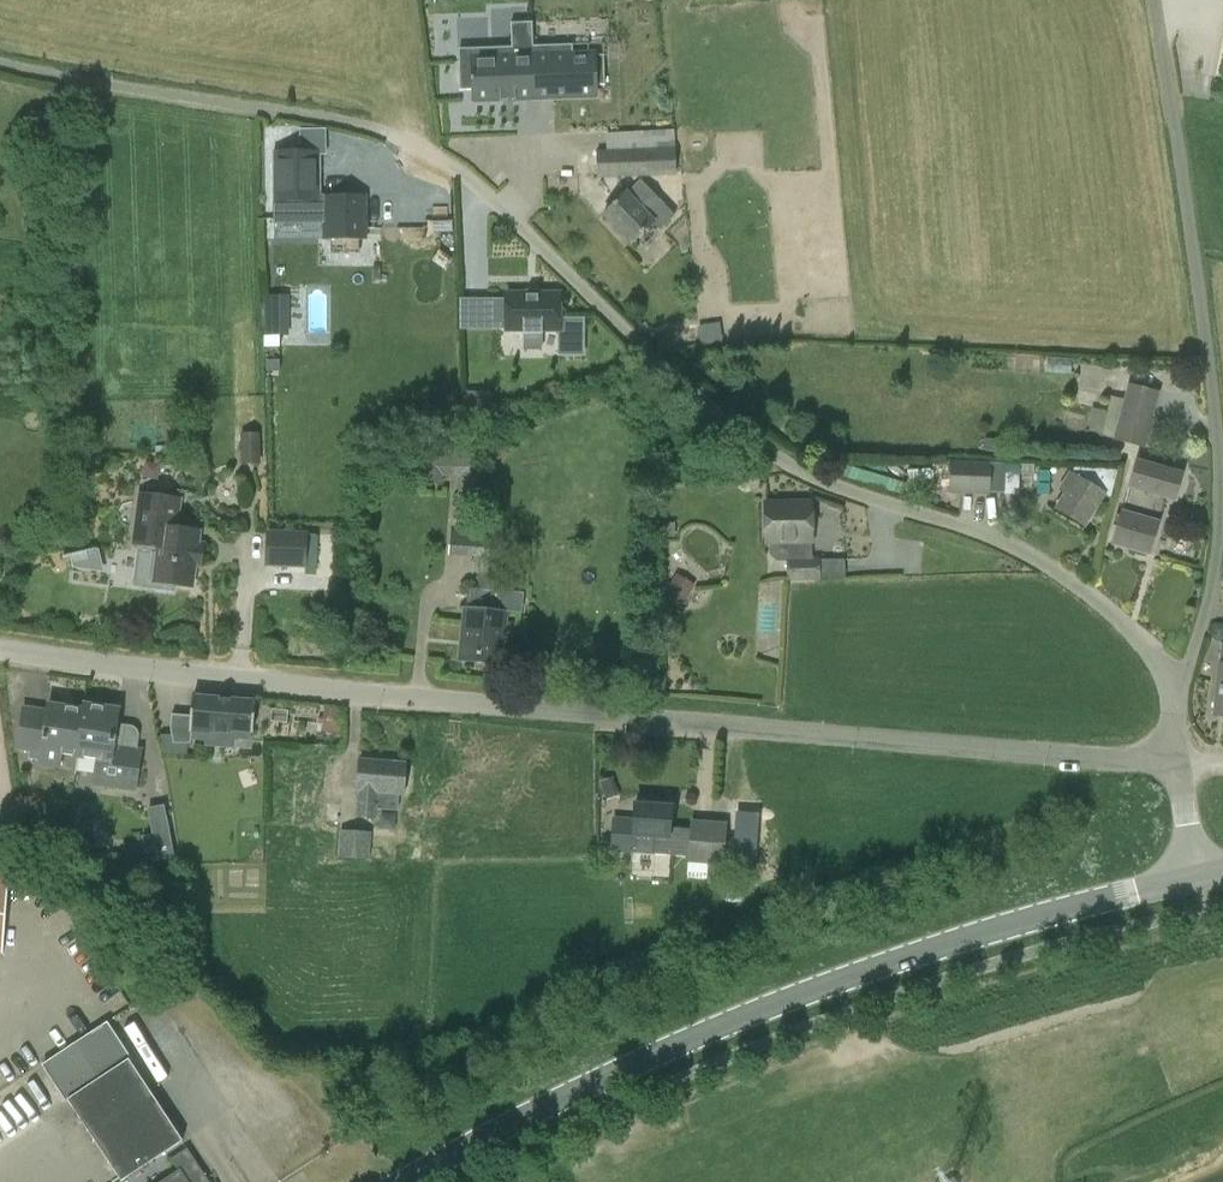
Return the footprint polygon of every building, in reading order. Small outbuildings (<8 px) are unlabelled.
[(515,89),(535,88),(533,46),(532,22),(510,23),(511,47),(488,48),(489,60),(458,61),(459,91),(474,90),(474,99),(515,98),(515,89)] [(572,45),(533,46),(535,88),(554,87),(554,96),(595,94),(595,86),(605,85),(604,56),(573,57),(572,45)] [(319,201),(319,153),(325,153),(325,130),(302,130),(302,151),(275,151),(275,201),(319,201)] [(596,153),(598,178),(677,175),(676,150),(596,153)] [(641,179),(626,193),(626,192),(603,214),(632,244),(654,223),(660,230),(675,215),(641,179)] [(322,194),(322,239),(368,239),(368,194),(322,194)] [(561,291),(508,291),(508,296),(488,296),(488,321),(508,321),(508,328),(525,328),(525,333),(545,333),(545,328),(562,328),(561,291)] [(267,344),(286,343),(283,293),(265,294),(267,344)] [(1128,382),(1113,440),(1146,448),(1161,391),(1128,382)] [(241,433),(242,464),(264,463),(262,432),(241,433)] [(444,484),(444,476),(475,478),(477,458),(429,455),(427,483),(444,484)] [(990,494),(990,492),(1005,493),(1005,494),(1034,496),(1035,464),(991,462),(950,460),(949,492),(990,494)] [(1136,460),(1121,513),(1113,544),(1149,554),(1167,492),(1177,495),(1183,474),(1136,460)] [(1066,494),(1056,511),(1083,526),(1103,493),(1111,499),(1119,469),(1075,466),(1061,490),(1066,494)] [(177,528),(181,499),(140,493),(134,543),(156,545),(151,582),(193,587),(195,565),(202,566),(204,544),(198,544),(200,531),(177,528)] [(458,499),(457,522),(477,523),(478,500),(458,499)] [(813,578),(812,544),(813,544),(812,500),(764,501),(765,545),(770,545),(770,554),(778,561),(787,561),(787,579),(813,578)] [(469,587),(466,610),(465,609),(460,660),(501,664),(508,591),(495,590),(499,540),(469,537),(470,530),(451,528),(449,554),(480,557),(477,588),(469,587)] [(267,529),(265,566),(307,568),(308,531),(267,529)] [(99,547),(71,554),(74,567),(105,571),(99,547)] [(664,592),(684,604),(697,583),(677,571),(664,592)] [(1219,663),(1213,715),(1222,716),(1222,663),(1219,663)] [(172,729),(179,742),(191,743),(192,730),(211,732),(211,730),(232,732),(232,730),(253,731),(255,702),(193,697),(192,716),(173,715),(172,729)] [(62,754),(79,756),(85,711),(85,710),(49,705),(48,713),(24,709),(19,748),(31,750),(29,759),(41,761),(41,763),(60,766),(62,754)] [(85,705),(85,710),(85,711),(79,756),(98,759),(95,783),(136,789),(142,752),(122,749),(125,731),(117,730),(119,710),(85,705)] [(398,810),(399,794),(404,794),(406,764),(360,760),(356,817),(377,818),(378,809),(398,810)] [(610,852),(654,855),(690,857),(690,860),(724,863),(727,827),(693,824),(692,830),(671,829),(672,808),(634,806),(633,818),(613,817),(610,852)] [(170,827),(152,830),(158,859),(175,856),(170,827)] [(338,857),(369,859),(371,832),(340,829),(338,857)] [(731,833),(730,858),(746,859),(747,834),(731,833)] [(3,953),(10,875),(0,874),(0,953),(3,953)] [(44,1062),(68,1099),(122,1181),(183,1140),(105,1022),(44,1062)] [(180,1170),(162,1181),(211,1181),(188,1148),(172,1158),(180,1170)]
